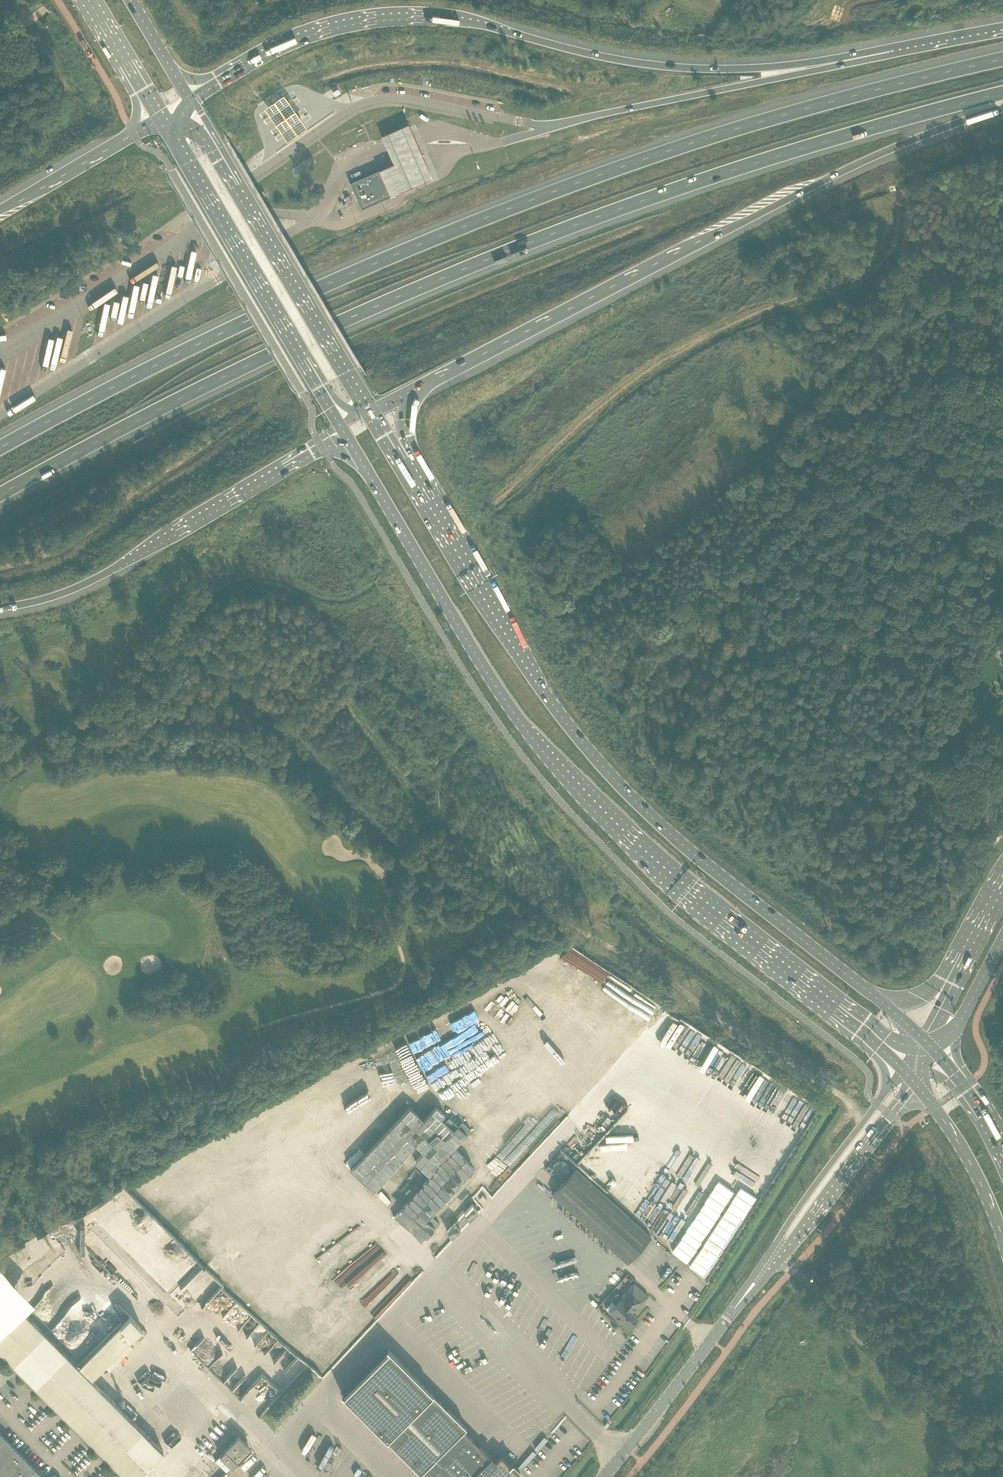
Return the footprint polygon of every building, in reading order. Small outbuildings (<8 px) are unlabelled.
[(311,127),(288,95),(268,109),(291,142),(311,127)] [(417,141),(410,127),(409,123),(381,135),(388,150),(394,163),(380,169),(392,195),(433,177),(417,141)] [(361,209),(392,195),(380,169),(349,182),(361,209)] [(119,193),(131,189),(129,181),(117,185),(119,193)] [(95,204),(115,194),(112,189),(92,199),(95,204)] [(169,255),(167,271),(159,269),(158,273),(150,272),(149,278),(141,276),(139,291),(132,290),(130,302),(143,305),(144,303),(151,305),(151,301),(160,303),(162,289),(171,291),(172,284),(180,286),(185,258),(169,255)] [(50,306),(81,287),(78,281),(47,300),(50,306)] [(957,298),(963,292),(958,287),(953,293),(957,298)] [(110,304),(103,302),(96,333),(102,335),(108,310),(116,312),(119,297),(112,296),(110,304)] [(14,329),(42,312),(38,307),(10,323),(14,329)] [(77,347),(83,319),(75,317),(73,327),(64,326),(58,358),(65,360),(68,345),(77,347)] [(2,386),(9,387),(10,384),(19,386),(23,358),(17,357),(16,362),(7,360),(6,367),(0,366),(0,396),(2,386)] [(368,446),(377,439),(374,435),(365,442),(368,446)] [(723,981),(713,999),(721,1004),(731,986),(723,981)] [(703,1092),(703,1030),(681,1018),(656,1062),(662,1065),(662,1072),(658,1079),(658,1088),(680,1100),(683,1100),(683,1102),(687,1105),(696,1104),(703,1092)] [(803,1032),(798,1041),(810,1048),(815,1039),(803,1032)] [(575,1163),(596,1182),(625,1152),(603,1132),(575,1163)] [(635,1165),(637,1160),(626,1155),(624,1160),(635,1165)] [(627,1263),(651,1237),(576,1167),(552,1193),(627,1263)] [(703,1269),(703,1240),(693,1240),(693,1254),(683,1254),(683,1269),(703,1269)] [(102,1263),(116,1251),(109,1243),(95,1255),(102,1263)] [(0,1266),(0,1351),(125,1476),(136,1476),(163,1450),(91,1378),(105,1364),(109,1368),(132,1345),(128,1341),(142,1327),(129,1314),(78,1365),(24,1311),(35,1301),(0,1266)] [(648,1296),(633,1283),(619,1298),(620,1299),(615,1304),(611,1301),(605,1308),(609,1311),(608,1311),(626,1327),(636,1316),(631,1312),(635,1307),(636,1308),(648,1296)] [(257,1341),(265,1327),(249,1317),(244,1326),(243,1326),(240,1331),(257,1341)] [(466,1426),(389,1349),(343,1395),(420,1472),(422,1469),(430,1476),(520,1476),(521,1476),(501,1455),(496,1460),(491,1455),(490,1456),(463,1428),(466,1426)] [(0,1433),(0,1476),(44,1476),(0,1433)] [(237,1437),(236,1437),(234,1435),(228,1441),(231,1443),(219,1455),(220,1455),(215,1460),(226,1472),(231,1467),(232,1467),(249,1449),(237,1437)]
